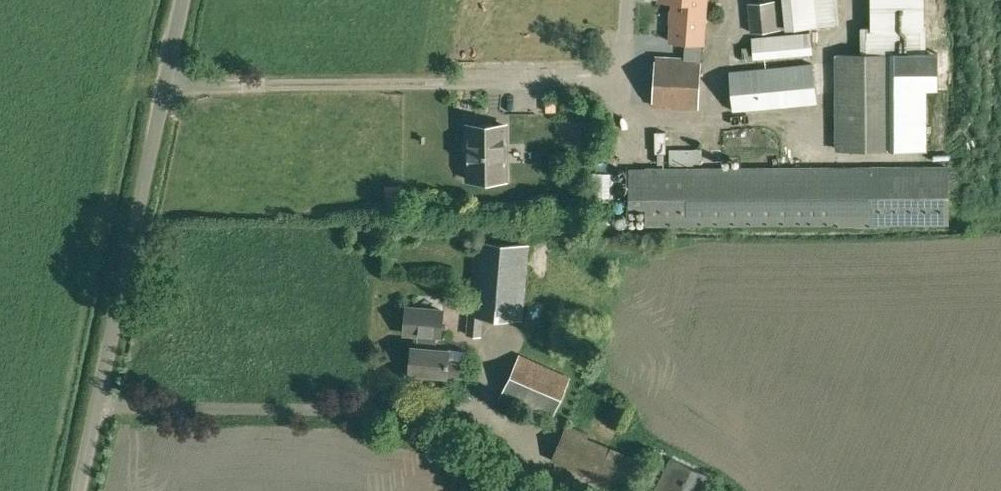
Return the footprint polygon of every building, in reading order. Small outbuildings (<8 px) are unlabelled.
[(699,60),(700,44),(704,0),(658,0),(658,1),(671,2),(668,42),(684,43),(683,59),(699,60)] [(776,31),(774,0),(751,0),(747,0),(748,32),(776,31)] [(784,29),(830,26),(838,25),(835,0),(781,0),(784,29)] [(862,53),(834,54),(835,148),(896,147),(923,148),(923,90),(938,90),(938,52),(923,52),(923,0),(872,0),(872,28),(861,28),(862,53)] [(753,59),(809,55),(807,34),(750,39),(753,59)] [(654,58),(651,106),(697,109),(699,60),(683,59),(654,58)] [(815,103),(811,65),(728,73),(732,111),(815,103)] [(467,126),(468,180),(506,180),(505,126),(467,126)] [(675,155),(707,155),(707,142),(676,142),(675,155)] [(906,222),(947,222),(948,167),(646,169),(633,169),(632,225),(851,223),(851,225),(906,225),(906,222)] [(527,245),(475,240),(467,335),(480,336),(481,317),(520,320),(527,245)] [(419,335),(418,347),(411,346),(410,373),(447,376),(447,374),(464,375),(465,361),(448,360),(449,349),(431,347),(432,335),(440,336),(442,310),(406,308),(404,334),(419,335)] [(588,346),(576,341),(573,351),(585,355),(588,346)] [(455,352),(472,353),(472,343),(456,342),(455,352)] [(551,421),(571,376),(519,355),(498,399),(551,421)] [(643,463),(586,440),(589,433),(566,423),(551,460),(629,490),(632,490),(643,463)] [(671,458),(654,490),(705,490),(712,478),(671,458)]
